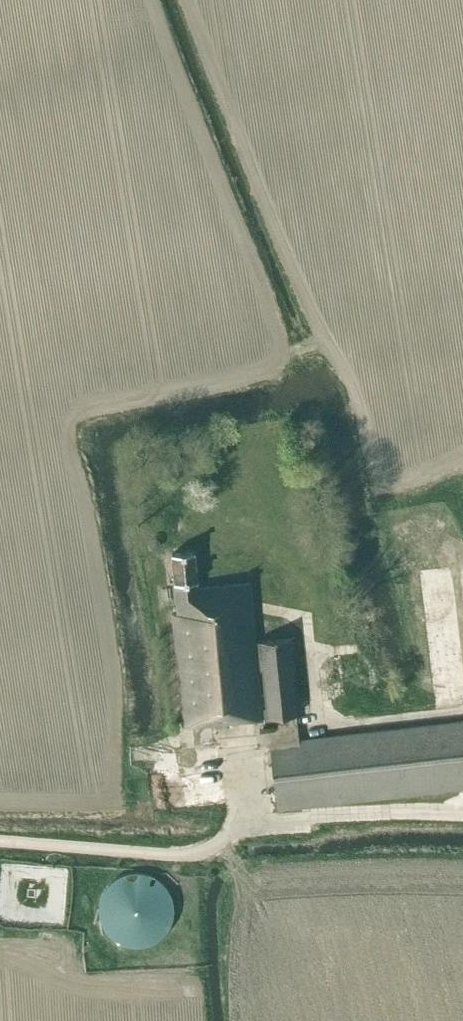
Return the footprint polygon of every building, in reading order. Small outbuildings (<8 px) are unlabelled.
[(182,724),(253,718),(256,745),(269,743),(276,808),(462,787),(462,721),(299,739),(296,713),(292,668),(295,668),(292,638),(256,641),(251,582),(197,587),(194,551),(171,553),(176,613),(172,613),(182,724)] [(131,946),(141,946),(151,943),(160,937),(167,929),(171,920),(173,909),(171,899),(167,889),(160,881),(151,876),(141,873),(131,873),(120,876),(112,881),(105,889),(100,899),(99,909),(100,920),(105,929),(112,937),(120,943),(131,946)]
